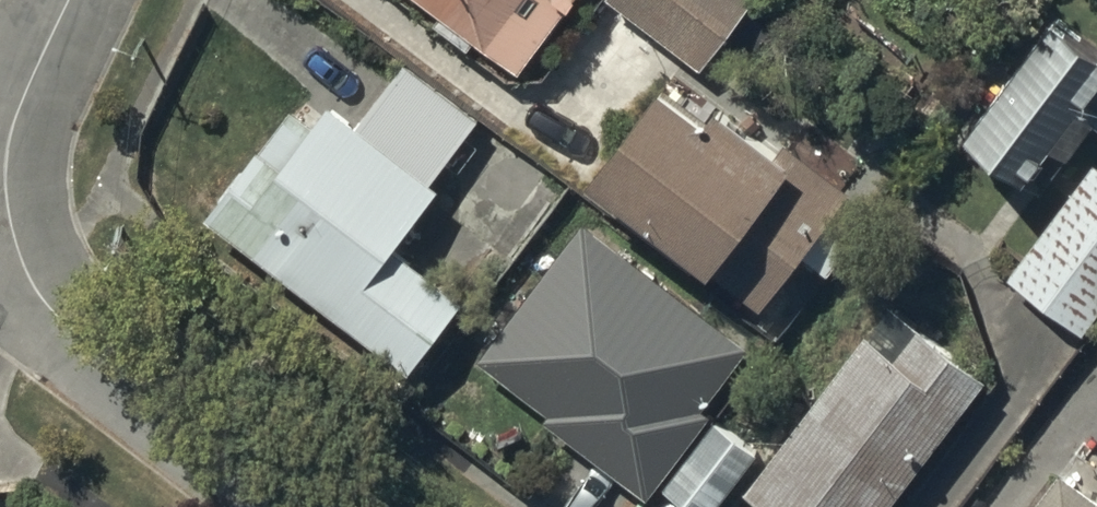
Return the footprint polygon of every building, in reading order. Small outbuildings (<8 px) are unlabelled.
[(520,60),(566,0),(441,0),(520,60)] [(699,59),(744,0),(620,0),(699,59)] [(1052,8),(964,125),(1022,168),(1076,97),(1096,113),(1096,42),(1052,8)] [(212,203),(408,355),(460,289),(391,235),(438,175),(431,170),(479,109),(404,51),(357,112),(329,90),(310,115),(292,101),(212,203)] [(658,68),(590,159),(760,286),(840,180),(715,87),(704,102),(658,68)] [(1008,271),(1084,328),(1096,312),(1096,157),(1095,156),(1008,271)] [(583,212),(478,349),(547,402),(541,409),(644,488),(707,404),(700,398),(746,337),(583,212)] [(744,485),(773,506),(881,506),(988,368),(890,293),(744,485)] [(665,480),(700,506),(712,506),(760,444),(718,412),(665,480)] [(1059,465),(1028,506),(1096,506),(1096,493),(1059,465)]
